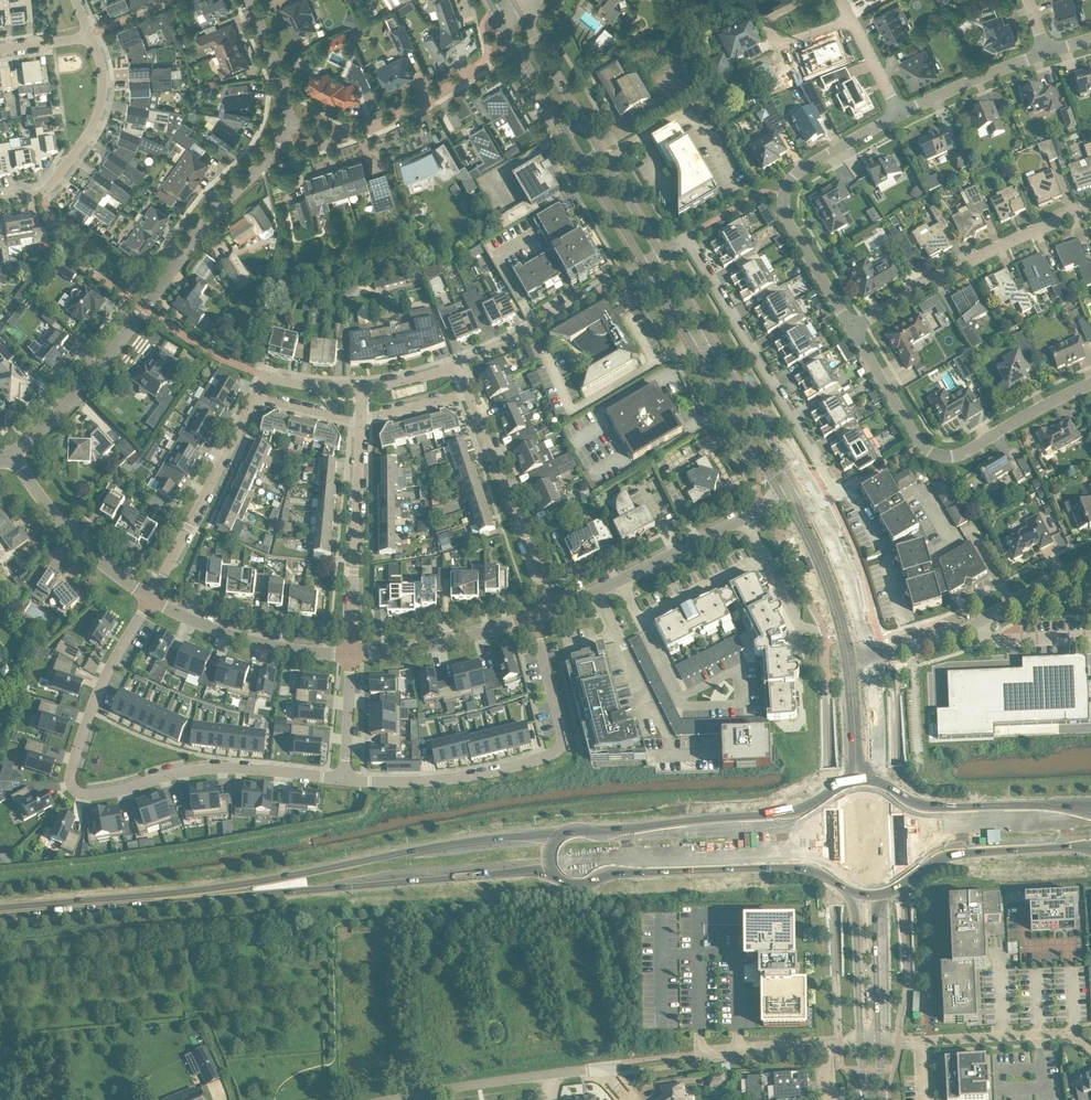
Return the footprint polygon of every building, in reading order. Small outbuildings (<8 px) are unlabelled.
[(4,26),(2,12),(10,12),(9,0),(0,0),(0,26),(4,26)] [(10,12),(11,22),(19,21),(19,23),(25,22),(24,9),(32,8),(31,0),(9,0),(10,12)] [(147,0),(106,0),(107,1),(105,2),(110,15),(147,0)] [(192,0),(198,14),(205,11),(209,19),(222,13),(225,14),(226,11),(229,10),(228,6),(229,3),(226,2),(225,0),(192,0)] [(300,0),(299,0),(290,3),(280,8),(286,20),(287,19),(295,36),(304,32),(305,33),(315,28),(311,18),(308,12),(311,11),(307,0),(304,0),(301,1),(300,0)] [(411,0),(398,8),(402,15),(415,7),(411,0)] [(425,40),(431,48),(429,49),(436,59),(435,60),(439,57),(443,58),(444,54),(447,52),(445,50),(456,42),(456,43),(465,40),(460,27),(461,26),(462,24),(461,22),(460,20),(458,18),(457,19),(450,0),(429,0),(425,7),(431,10),(436,8),(443,29),(425,40)] [(600,1),(608,9),(606,12),(613,19),(620,10),(613,4),(616,0),(601,0),(600,1)] [(1070,25),(1071,27),(1079,24),(1079,25),(1080,25),(1074,6),(1076,6),(1074,0),(1056,0),(1052,1),(1056,12),(1059,11),(1060,15),(1054,17),(1058,29),(1070,25)] [(894,7),(874,17),(880,27),(881,27),(883,30),(881,31),(882,31),(883,31),(888,41),(893,39),(896,37),(897,38),(908,32),(904,23),(908,20),(900,5),(895,8),(894,7)] [(981,9),(983,16),(995,11),(993,5),(981,9)] [(165,11),(117,31),(122,44),(124,44),(127,55),(146,50),(144,44),(141,36),(143,33),(161,26),(162,29),(171,26),(169,22),(165,11)] [(347,11),(344,22),(357,26),(361,16),(347,11)] [(1001,15),(982,21),(987,35),(991,34),(993,40),(989,42),(987,42),(987,43),(986,44),(985,45),(984,46),(983,46),(993,51),(998,49),(1015,43),(1013,35),(1013,34),(1009,22),(1004,24),(1001,15)] [(731,31),(730,29),(724,32),(725,34),(724,35),(730,48),(727,50),(731,59),(736,56),(737,58),(743,55),(742,53),(761,43),(756,35),(754,36),(752,32),(754,31),(750,22),(731,31)] [(401,51),(412,46),(403,25),(392,30),(401,51)] [(925,26),(899,39),(903,47),(929,34),(925,26)] [(195,39),(199,48),(213,43),(218,55),(239,46),(234,33),(226,37),(225,34),(224,34),(221,28),(211,32),(205,35),(195,39)] [(344,31),(335,35),(340,45),(349,41),(344,31)] [(607,34),(611,43),(618,44),(613,32),(607,34)] [(601,47),(598,40),(588,44),(590,51),(601,47)] [(836,43),(801,57),(809,77),(844,63),(836,43)] [(218,55),(223,66),(219,68),(222,78),(238,71),(236,65),(237,64),(236,62),(244,58),(239,46),(218,55)] [(127,55),(130,65),(128,65),(129,79),(171,77),(176,77),(176,70),(171,70),(171,66),(151,67),(149,65),(148,58),(146,50),(127,55)] [(932,77),(930,72),(928,69),(933,66),(929,58),(928,59),(924,51),(911,58),(901,63),(913,86),(932,77)] [(724,55),(708,63),(716,77),(731,69),(724,55)] [(377,60),(376,63),(378,68),(378,69),(387,88),(413,75),(404,56),(387,64),(384,59),(382,57),(377,60)] [(653,68),(638,77),(626,57),(607,68),(598,74),(610,96),(612,94),(617,102),(619,101),(621,104),(620,105),(630,123),(642,117),(642,116),(653,109),(654,110),(665,103),(656,86),(662,83),(653,68)] [(359,63),(351,80),(361,84),(364,92),(372,89),(361,64),(359,63)] [(767,64),(754,72),(767,94),(780,87),(767,64)] [(40,68),(40,65),(30,66),(34,93),(49,91),(49,84),(47,67),(40,68)] [(21,67),(22,70),(15,71),(18,91),(19,96),(34,94),(34,93),(30,66),(21,67)] [(9,70),(0,72),(3,92),(18,91),(15,71),(15,73),(10,74),(9,70)] [(1088,71),(1088,70),(1074,74),(1081,97),(1090,94),(1090,71),(1088,71)] [(327,73),(322,75),(309,80),(313,92),(334,102),(335,100),(345,104),(358,99),(353,85),(346,87),(342,85),(343,83),(329,77),(327,73)] [(834,74),(821,79),(825,89),(837,83),(838,82),(834,74)] [(129,93),(131,93),(129,104),(127,103),(127,104),(149,107),(156,108),(158,89),(172,88),(172,84),(181,83),(181,77),(176,77),(171,77),(129,79),(129,93)] [(855,79),(836,88),(842,100),(845,99),(855,118),(862,115),(861,113),(873,107),(866,95),(864,96),(855,79)] [(231,89),(232,93),(225,94),(226,103),(223,116),(244,119),(249,120),(251,110),(247,109),(249,101),(253,100),(252,91),(248,91),(247,82),(236,84),(231,89)] [(793,120),(792,121),(794,124),(795,124),(801,133),(804,132),(810,143),(824,135),(825,136),(818,123),(822,120),(820,117),(828,113),(812,83),(801,87),(812,106),(792,118),(793,120)] [(1043,91),(1041,85),(1020,92),(1024,103),(1025,103),(1028,110),(1038,106),(1040,111),(1049,108),(1050,112),(1058,109),(1054,98),(1050,88),(1043,91)] [(492,120),(504,113),(517,135),(526,129),(502,87),(500,88),(500,89),(491,95),(490,94),(481,100),(482,101),(484,100),(487,105),(484,106),(492,120)] [(993,103),(975,110),(977,113),(968,117),(972,127),(975,134),(988,129),(991,130),(994,136),(1005,132),(993,103)] [(125,117),(127,117),(123,127),(121,127),(141,135),(144,128),(145,120),(148,118),(167,122),(168,118),(172,118),(174,112),(169,111),(169,110),(156,108),(149,107),(127,104),(125,117)] [(766,120),(770,127),(782,120),(773,105),(765,109),(770,117),(766,120)] [(210,131),(207,136),(215,143),(217,141),(230,150),(236,142),(233,140),(235,138),(237,140),(242,134),(236,130),(244,119),(223,116),(206,113),(205,116),(215,124),(210,131)] [(1074,118),(1064,122),(1067,130),(1077,127),(1078,126),(1074,118)] [(679,217),(718,194),(704,169),(705,169),(705,168),(704,166),(704,165),(703,163),(701,161),(701,160),(700,160),(699,158),(698,159),(677,124),(652,139),(669,168),(679,168),(680,171),(681,174),(683,181),(679,183),(679,217)] [(505,160),(485,125),(469,134),(480,152),(485,149),(490,157),(468,169),(473,178),(505,160)] [(116,140),(118,141),(111,149),(110,148),(110,149),(127,161),(128,161),(132,154),(135,147),(138,146),(156,153),(157,151),(159,152),(165,144),(141,135),(121,127),(116,140)] [(178,127),(171,136),(187,148),(194,139),(178,127)] [(42,129),(35,130),(37,140),(40,160),(41,160),(47,159),(50,160),(52,158),(51,155),(58,153),(57,151),(54,133),(43,134),(42,129)] [(930,131),(929,134),(930,136),(918,141),(925,155),(927,160),(927,161),(953,149),(948,140),(944,130),(938,132),(938,130),(934,129),(930,131)] [(786,153),(780,143),(775,135),(751,149),(764,170),(779,161),(777,158),(786,153)] [(29,137),(19,139),(21,149),(24,167),(24,169),(31,168),(31,171),(34,173),(35,171),(43,170),(42,164),(41,160),(40,160),(37,140),(30,141),(29,137)] [(197,140),(191,147),(201,154),(206,148),(197,140)] [(1050,162),(1058,159),(1051,140),(1037,145),(1040,153),(1050,162)] [(400,158),(396,160),(394,160),(396,167),(398,178),(409,175),(410,180),(413,179),(419,177),(423,175),(428,173),(434,171),(438,169),(444,179),(460,169),(450,151),(444,141),(432,149),(431,146),(431,145),(427,148),(423,150),(419,152),(414,154),(410,155),(406,157),(400,158)] [(10,144),(3,146),(7,170),(8,175),(15,174),(17,176),(19,174),(18,170),(24,169),(24,167),(21,149),(11,150),(10,144)] [(1082,169),(1080,162),(1069,166),(1071,173),(1074,183),(1075,183),(1078,191),(1090,187),(1090,188),(1090,187),(1090,144),(1084,146),(1089,159),(1086,160),(1088,167),(1082,169)] [(196,156),(197,155),(188,148),(175,166),(205,187),(197,181),(201,176),(199,174),(201,171),(202,172),(208,164),(196,156)] [(102,160),(103,161),(97,170),(95,169),(112,181),(119,171),(122,171),(138,182),(145,173),(128,161),(127,161),(110,149),(102,160)] [(974,164),(967,149),(954,155),(961,169),(970,165),(971,166),(971,167),(970,169),(969,170),(968,173),(969,174),(977,170),(974,164)] [(925,155),(917,159),(924,175),(922,176),(924,180),(929,193),(943,187),(937,174),(930,177),(923,161),(927,160),(925,155)] [(883,158),(882,156),(864,166),(877,188),(895,178),(895,179),(897,179),(898,179),(899,179),(900,178),(901,177),(901,176),(901,174),(902,174),(893,158),(885,162),(883,158)] [(540,209),(537,204),(560,190),(553,179),(550,179),(547,174),(552,171),(549,165),(546,167),(542,159),(513,176),(528,201),(497,219),(504,231),(540,209)] [(306,197),(296,200),(299,211),(303,223),(313,220),(311,213),(317,211),(329,207),(328,201),(335,199),(337,203),(349,200),(348,195),(355,193),(363,190),(361,183),(368,181),(367,179),(365,171),(362,161),(340,168),(314,175),(304,178),(305,181),(310,198),(306,199),(306,197)] [(197,182),(204,188),(205,187),(175,166),(162,184),(171,190),(172,189),(184,198),(189,190),(188,189),(190,186),(193,188),(197,182)] [(467,167),(460,171),(466,181),(467,183),(467,184),(468,186),(469,187),(476,183),(473,178),(468,169),(467,167)] [(87,180),(89,181),(83,190),(81,189),(98,201),(104,192),(108,191),(124,203),(130,193),(112,181),(95,169),(87,180)] [(1053,170),(1027,179),(1031,189),(1032,189),(1035,197),(1039,207),(1053,201),(1052,200),(1062,196),(1058,186),(1056,180),(1057,179),(1053,170)] [(968,188),(974,185),(970,177),(964,179),(968,188)] [(850,197),(840,181),(810,199),(831,235),(847,225),(836,205),(850,197)] [(382,186),(373,189),(377,205),(379,210),(384,209),(385,211),(389,210),(388,207),(382,186)] [(970,212),(963,216),(960,214),(952,218),(959,231),(964,241),(972,237),(975,238),(977,233),(987,227),(982,218),(980,215),(981,215),(976,204),(983,200),(976,186),(964,192),(971,205),(967,207),(970,212)] [(1007,195),(999,199),(997,197),(991,200),(1001,223),(1011,219),(1010,217),(1026,210),(1021,200),(1015,186),(1005,191),(1007,195)] [(156,193),(172,204),(177,198),(168,191),(167,193),(160,187),(156,193)] [(73,201),(75,202),(68,211),(83,222),(90,212),(93,212),(109,223),(116,214),(98,201),(81,189),(73,201)] [(259,203),(245,212),(247,215),(230,227),(236,236),(240,243),(259,231),(262,236),(266,237),(273,233),(274,228),(271,223),(272,223),(259,203)] [(152,204),(144,214),(143,213),(137,220),(161,237),(153,232),(158,225),(160,227),(168,215),(152,204)] [(560,275),(564,273),(572,285),(601,268),(600,268),(595,258),(599,256),(591,243),(590,243),(590,244),(587,245),(577,228),(576,228),(574,230),(570,223),(573,221),(568,212),(567,213),(565,214),(560,207),(564,205),(563,204),(534,220),(539,229),(543,227),(556,250),(552,252),(553,253),(548,256),(548,255),(523,269),(520,264),(512,268),(530,299),(531,299),(529,295),(536,291),(538,294),(538,295),(547,289),(545,286),(552,282),(553,285),(554,285),(563,280),(560,275)] [(766,204),(758,209),(761,214),(769,210),(766,204)] [(937,205),(930,209),(936,220),(943,217),(937,205)] [(22,219),(16,220),(21,247),(33,245),(34,248),(36,248),(51,245),(50,242),(44,228),(32,231),(29,214),(21,216),(22,219)] [(4,224),(5,235),(0,236),(0,242),(1,250),(4,265),(10,264),(9,255),(22,253),(21,247),(16,220),(11,221),(10,217),(3,219),(4,224)] [(899,225),(895,217),(889,220),(890,221),(894,227),(899,225)] [(711,245),(715,252),(724,247),(727,251),(748,239),(751,237),(741,219),(718,233),(722,239),(711,245)] [(151,239),(149,237),(153,232),(161,238),(161,237),(137,220),(133,227),(134,228),(126,239),(142,251),(151,239)] [(916,231),(912,233),(918,244),(922,250),(924,248),(929,258),(932,257),(932,258),(939,255),(938,253),(940,252),(939,251),(943,249),(943,251),(944,252),(952,248),(947,238),(943,231),(944,231),(943,230),(940,223),(938,224),(929,229),(927,224),(916,230),(916,231)] [(720,261),(724,268),(736,261),(739,267),(758,255),(748,239),(727,251),(729,255),(720,261)] [(915,253),(908,240),(899,246),(906,259),(915,253)] [(1079,267),(1084,280),(1087,287),(1090,285),(1090,262),(1088,263),(1079,240),(1067,244),(1066,243),(1056,247),(1064,267),(1073,263),(1075,269),(1079,267)] [(234,255),(221,262),(234,284),(247,276),(234,255)] [(731,279),(735,286),(745,281),(747,285),(768,272),(758,255),(739,267),(742,272),(731,279)] [(1038,255),(1021,262),(1024,268),(1025,268),(1026,270),(1023,271),(1028,281),(1028,283),(1023,285),(1025,289),(1025,290),(1031,288),(1031,289),(1031,288),(1034,294),(1049,287),(1051,286),(1057,284),(1053,276),(1053,275),(1049,266),(1044,256),(1039,258),(1038,255)] [(892,264),(884,268),(881,264),(870,271),(864,261),(848,271),(864,298),(883,287),(882,286),(899,276),(892,264)] [(71,282),(77,274),(63,264),(57,271),(71,282)] [(424,269),(426,279),(442,275),(440,265),(424,269)] [(999,303),(1014,295),(1023,313),(1034,307),(1025,289),(1019,292),(1007,269),(985,280),(986,283),(989,290),(991,293),(993,292),(995,296),(993,297),(996,302),(998,301),(999,303)] [(407,275),(383,281),(385,287),(408,282),(409,283),(424,279),(422,271),(407,275)] [(744,302),(747,300),(755,295),(759,301),(763,299),(762,299),(778,289),(768,272),(747,285),(750,289),(740,295),(744,302)] [(187,291),(176,307),(176,308),(190,318),(199,324),(206,314),(197,308),(202,302),(199,300),(208,287),(205,285),(196,279),(190,286),(192,288),(189,293),(187,291)] [(36,283),(27,281),(14,299),(23,301),(36,283)] [(1057,286),(1055,287),(1059,298),(1063,305),(1071,302),(1064,283),(1057,286)] [(755,311),(759,318),(762,316),(764,321),(796,302),(786,284),(778,289),(762,299),(763,299),(766,304),(755,311)] [(71,298),(72,299),(74,301),(66,311),(82,322),(91,310),(93,311),(92,312),(95,314),(104,302),(84,287),(79,293),(77,291),(76,291),(75,291),(73,291),(73,292),(72,292),(71,293),(71,294),(71,295),(70,296),(71,297),(71,298)] [(986,314),(971,287),(951,298),(966,325),(986,314)] [(476,305),(482,302),(476,289),(470,292),(476,305)] [(277,292),(277,294),(273,294),(273,303),(291,302),(291,292),(277,292)] [(476,305),(470,292),(463,295),(469,308),(476,305)] [(508,301),(505,296),(494,301),(502,318),(504,322),(516,316),(515,314),(521,311),(514,298),(508,301)] [(504,322),(502,318),(494,301),(483,307),(493,328),(504,322)] [(779,327),(782,333),(806,319),(796,302),(764,321),(767,325),(764,326),(768,333),(779,327)] [(641,360),(607,303),(559,332),(550,337),(571,342),(576,340),(577,342),(580,346),(585,349),(589,352),(594,354),(599,355),(602,355),(602,365),(589,372),(583,394),(633,365),(632,363),(633,358),(641,360)] [(437,306),(442,320),(449,317),(443,304),(437,306)] [(412,323),(351,336),(351,365),(360,365),(369,364),(377,363),(380,363),(382,363),(389,361),(393,361),(397,360),(396,354),(400,353),(401,359),(412,357),(415,356),(418,355),(425,353),(429,352),(437,349),(445,346),(434,319),(430,308),(410,312),(412,323)] [(47,312),(42,318),(52,327),(57,321),(47,312)] [(481,333),(472,312),(461,317),(468,334),(470,338),(481,333)] [(470,338),(468,334),(461,317),(449,322),(458,343),(470,338)] [(887,336),(897,353),(899,352),(908,369),(918,363),(920,362),(911,345),(930,334),(920,317),(887,336)] [(1086,318),(1079,321),(1083,331),(1090,328),(1086,318)] [(784,355),(791,351),(812,338),(802,321),(806,319),(782,333),(786,338),(775,345),(779,352),(781,350),(784,355)] [(218,343),(241,353),(245,343),(229,337),(231,330),(223,327),(218,343)] [(972,330),(970,331),(967,327),(961,330),(971,350),(981,345),(972,330)] [(296,334),(294,337),(287,336),(281,358),(293,361),(294,358),(302,360),(305,346),(308,328),(306,328),(303,329),(300,330),(298,332),(296,334)] [(34,341),(28,349),(33,356),(43,365),(45,363),(52,369),(59,361),(60,361),(63,357),(63,356),(65,354),(62,352),(61,351),(61,348),(68,340),(59,333),(55,330),(49,337),(46,341),(46,345),(43,349),(34,341)] [(1023,331),(1012,337),(1018,350),(1029,344),(1023,331)] [(273,338),(266,337),(263,351),(270,352),(269,355),(281,358),(287,336),(275,332),(273,338)] [(0,337),(0,356),(0,357),(10,347),(0,337)] [(1081,348),(1084,346),(1080,337),(1050,350),(1058,369),(1067,365),(1067,366),(1085,358),(1081,348)] [(784,360),(788,367),(799,361),(803,367),(822,355),(812,338),(791,351),(793,355),(784,360)] [(325,342),(312,341),(312,347),(305,346),(302,360),(311,361),(310,364),(323,365),(325,342)] [(337,356),(338,344),(325,342),(323,365),(333,366),(336,367),(336,364),(337,356)] [(147,385),(149,387),(150,391),(149,392),(156,397),(157,402),(161,405),(147,424),(156,431),(175,400),(170,396),(172,393),(164,387),(175,372),(170,368),(175,361),(160,350),(152,361),(153,362),(149,368),(145,366),(134,380),(142,386),(147,385)] [(853,352),(845,357),(848,362),(856,358),(853,352)] [(1007,366),(999,371),(1006,382),(1000,385),(1001,387),(1007,396),(1025,385),(1024,382),(1021,378),(1022,375),(1029,371),(1023,360),(1018,352),(1003,360),(1007,366)] [(795,379),(799,386),(808,380),(811,385),(832,372),(822,355),(803,367),(806,372),(795,379)] [(964,355),(954,361),(959,370),(960,370),(964,376),(966,380),(975,374),(964,355)] [(482,376),(481,377),(486,388),(489,386),(511,377),(508,370),(509,369),(504,357),(488,364),(492,372),(482,376)] [(23,397),(31,390),(28,386),(29,386),(11,366),(11,367),(6,362),(5,363),(2,359),(0,361),(0,383),(1,384),(0,385),(0,393),(10,403),(20,394),(23,397)] [(207,370),(210,364),(206,361),(202,368),(207,370)] [(240,377),(219,369),(213,379),(221,383),(217,389),(234,399),(241,388),(235,385),(240,377)] [(804,394),(808,401),(819,395),(822,400),(823,401),(842,389),(832,372),(811,385),(813,389),(804,394)] [(489,386),(486,388),(491,399),(493,399),(495,398),(502,395),(505,402),(519,396),(514,384),(512,376),(511,377),(489,386)] [(859,385),(867,381),(864,377),(857,381),(859,385)] [(200,400),(199,401),(217,411),(220,406),(225,408),(228,410),(234,399),(217,389),(210,385),(209,384),(205,391),(200,400)] [(624,446),(625,446),(634,460),(683,431),(674,417),(679,412),(677,411),(675,409),(674,407),(673,406),(672,404),(672,402),(671,401),(671,399),(670,398),(664,399),(656,385),(607,414),(615,429),(614,429),(619,438),(624,446)] [(811,415),(815,422),(825,417),(827,421),(848,408),(839,392),(843,389),(842,389),(823,401),(822,400),(819,402),(822,409),(811,415)] [(963,413),(967,420),(981,412),(968,390),(950,401),(944,391),(929,400),(944,424),(963,413)] [(499,413),(498,414),(503,426),(506,424),(531,413),(530,411),(525,408),(524,407),(519,396),(505,402),(508,409),(499,413)] [(199,401),(189,418),(197,423),(198,423),(211,431),(215,433),(221,422),(218,420),(213,417),(217,411),(199,401)] [(820,431),(825,438),(836,431),(839,437),(859,425),(848,408),(827,421),(830,425),(820,431)] [(445,412),(432,415),(433,418),(435,425),(437,433),(444,431),(446,439),(443,440),(444,444),(454,441),(452,433),(456,432),(461,431),(458,419),(445,412)] [(261,433),(264,433),(268,434),(266,442),(271,444),(273,435),(274,436),(275,432),(285,434),(289,419),(289,416),(277,413),(264,421),(261,433)] [(506,424),(503,426),(508,437),(510,436),(511,436),(519,432),(522,439),(536,433),(531,422),(534,421),(531,413),(506,424)] [(417,422),(422,443),(423,446),(428,445),(425,436),(437,433),(435,425),(433,418),(417,422)] [(299,444),(305,423),(289,419),(285,434),(296,437),(295,443),(299,444)] [(1075,429),(1070,419),(1038,436),(1046,451),(1061,443),(1061,444),(1067,446),(1080,439),(1075,429)] [(418,444),(422,443),(417,422),(401,426),(405,441),(417,438),(418,444)] [(188,425),(185,430),(183,428),(179,435),(181,436),(199,446),(202,448),(206,442),(208,444),(215,433),(198,423),(197,423),(194,429),(188,425)] [(305,423),(299,444),(304,445),(305,439),(317,442),(321,427),(305,423)] [(396,443),(405,441),(401,426),(401,423),(388,426),(380,439),(383,450),(387,450),(390,449),(392,457),(397,457),(395,448),(397,447),(396,443)] [(334,427),(321,424),(321,427),(317,442),(326,444),(325,448),(327,449),(325,457),(330,458),(332,450),(336,451),(339,451),(342,440),(334,427)] [(831,449),(836,456),(838,454),(841,459),(872,440),(868,442),(859,425),(839,437),(842,442),(831,449)] [(91,440),(69,440),(68,462),(91,463),(91,453),(95,453),(101,459),(115,446),(99,428),(91,435),(91,440)] [(536,433),(522,439),(525,447),(515,452),(520,463),(544,452),(547,450),(544,443),(541,445),(536,433)] [(158,436),(154,442),(161,446),(162,443),(161,438),(158,436)] [(195,452),(199,446),(181,436),(171,453),(178,456),(195,467),(201,456),(195,452)] [(126,438),(116,448),(127,460),(137,450),(126,438)] [(856,465),(859,471),(883,457),(872,440),(841,459),(843,463),(841,464),(845,472),(856,465)] [(448,446),(451,455),(446,456),(447,461),(468,454),(464,441),(448,446)] [(153,442),(143,459),(150,462),(159,446),(153,442)] [(268,457),(272,448),(257,442),(252,454),(272,463),(273,459),(268,457)] [(295,457),(298,452),(290,449),(288,455),(295,457)] [(520,463),(525,475),(536,470),(539,477),(557,469),(554,462),(553,461),(550,463),(544,452),(520,463)] [(195,467),(178,456),(171,453),(161,470),(175,477),(178,471),(188,477),(195,467)] [(571,453),(553,461),(554,462),(557,469),(562,467),(564,466),(574,461),(571,453)] [(270,467),(272,463),(252,454),(247,466),(261,473),(264,465),(270,467)] [(468,454),(447,461),(449,465),(454,463),(457,471),(472,466),(468,454)] [(1002,455),(978,469),(982,474),(982,475),(982,477),(984,477),(988,485),(989,486),(990,486),(992,487),(993,487),(995,486),(996,485),(997,484),(997,482),(996,479),(1011,471),(1007,463),(1002,455)] [(696,463),(700,470),(687,477),(695,490),(688,494),(694,504),(711,494),(714,495),(720,475),(716,474),(706,457),(705,457),(706,457),(696,463)] [(436,458),(427,461),(429,467),(438,464),(436,458)] [(326,460),(321,460),(320,469),(314,469),(314,473),(336,475),(337,462),(326,460)] [(398,469),(398,460),(382,460),(382,474),(410,473),(410,469),(398,469)] [(244,465),(239,477),(253,484),(257,476),(262,478),(264,474),(261,473),(247,466),(244,465)] [(474,465),(472,466),(457,471),(454,472),(455,477),(461,475),(463,483),(479,478),(474,465)] [(283,468),(280,474),(289,478),(292,472),(286,469),(283,468)] [(557,469),(539,477),(543,484),(532,489),(537,501),(565,488),(566,487),(558,481),(557,478),(561,476),(557,469)] [(181,490),(178,488),(171,484),(175,477),(161,470),(155,481),(161,485),(157,491),(174,501),(181,490)] [(898,559),(905,563),(901,569),(903,577),(907,576),(910,585),(906,586),(908,594),(915,598),(911,604),(913,612),(942,603),(940,595),(949,592),(950,595),(964,586),(966,579),(973,581),(987,573),(982,563),(970,543),(941,562),(943,569),(932,572),(931,569),(933,568),(926,543),(906,507),(902,509),(897,500),(901,498),(898,493),(917,482),(910,470),(890,481),(887,476),(862,491),(866,498),(873,500),(871,507),(875,514),(878,512),(883,520),(880,522),(884,529),(891,531),(889,538),(893,545),(897,543),(900,550),(896,552),(898,559)] [(121,480),(124,475),(118,471),(115,476),(121,480)] [(1020,471),(1013,475),(1018,482),(1025,478),(1020,471)] [(304,473),(304,480),(312,481),(313,474),(304,473)] [(313,473),(313,477),(319,478),(318,487),(334,488),(336,475),(314,473),(313,473)] [(410,474),(410,473),(382,474),(382,487),(384,487),(398,487),(398,478),(409,478),(409,474),(410,474)] [(250,492),(253,484),(239,477),(233,490),(253,498),(255,494),(250,492)] [(479,478),(463,483),(466,492),(461,493),(462,498),(483,491),(479,478)] [(945,479),(933,486),(938,495),(957,527),(969,520),(945,479)] [(108,488),(102,497),(109,501),(103,511),(108,518),(113,521),(115,518),(118,514),(126,501),(129,495),(117,488),(110,484),(108,488)] [(314,486),(314,491),(321,491),(320,500),(336,502),(337,488),(334,488),(318,487),(314,486)] [(384,487),(382,487),(379,487),(379,500),(395,500),(395,491),(401,491),(401,487),(398,487),(384,487)] [(542,512),(545,511),(553,507),(556,514),(566,510),(570,508),(565,496),(565,488),(537,501),(542,512)] [(248,510),(253,498),(233,490),(228,502),(248,510)] [(462,498),(463,501),(464,502),(469,500),(472,508),(487,503),(483,491),(462,498)] [(431,494),(433,507),(440,505),(438,492),(431,494)] [(617,514),(618,517),(620,521),(614,524),(622,542),(637,535),(641,538),(645,532),(645,531),(655,525),(647,508),(637,513),(626,493),(625,494),(623,495),(622,496),(621,497),(620,498),(619,500),(618,501),(617,503),(617,505),(617,507),(617,510),(617,512),(617,514)] [(154,505),(158,499),(153,496),(149,503),(154,505)] [(1080,503),(1082,508),(1072,512),(1080,530),(1089,527),(1090,528),(1090,499),(1080,503)] [(336,502),(320,500),(319,509),(313,508),(313,513),(334,515),(336,502)] [(395,509),(395,500),(379,500),(380,514),(401,513),(407,513),(407,509),(401,509),(395,509)] [(126,501),(118,514),(124,518),(118,527),(123,535),(128,538),(132,532),(140,517),(129,510),(132,505),(126,501)] [(242,523),(248,510),(228,502),(222,514),(242,523)] [(475,517),(469,519),(471,523),(491,516),(487,503),(472,508),(475,517)] [(275,508),(270,520),(277,523),(280,510),(279,510),(275,508)] [(283,510),(282,522),(289,523),(290,511),(283,510)] [(10,552),(19,546),(27,539),(19,528),(19,529),(16,525),(13,528),(1,512),(0,514),(0,538),(10,552)] [(334,515),(313,513),(312,517),(318,518),(317,527),(333,528),(334,515)] [(401,518),(401,513),(380,514),(380,527),(396,527),(395,518),(401,518)] [(222,514),(217,526),(219,527),(240,536),(245,524),(242,523),(222,514)] [(1028,529),(1024,532),(1007,540),(1012,550),(1009,551),(1014,560),(1023,555),(1022,553),(1037,545),(1040,550),(1053,544),(1048,534),(1039,515),(1025,522),(1028,529)] [(471,523),(472,527),(477,525),(480,534),(485,532),(495,529),(491,516),(471,523)] [(132,532),(128,538),(136,543),(138,539),(142,541),(148,545),(150,543),(155,546),(161,535),(156,532),(159,528),(152,524),(142,518),(140,517),(132,532)] [(590,532),(578,537),(586,556),(588,559),(593,557),(598,551),(599,550),(594,540),(601,536),(596,526),(595,522),(587,526),(590,532)] [(333,528),(317,527),(316,535),(311,535),(310,539),(332,541),(333,528)] [(396,535),(396,527),(380,527),(380,540),(401,540),(401,535),(396,535)] [(442,547),(451,544),(447,533),(439,535),(442,547)] [(558,541),(558,543),(558,544),(560,550),(567,564),(574,561),(577,559),(579,563),(588,559),(586,556),(578,537),(575,538),(571,540),(571,539),(570,539),(570,538),(569,537),(567,537),(566,537),(565,537),(564,537),(562,538),(561,539),(559,539),(558,540),(558,541)] [(310,539),(310,544),(316,544),(315,553),(320,554),(325,554),(331,555),(332,541),(310,539)] [(401,540),(380,540),(380,554),(396,554),(396,544),(401,544),(401,540)] [(257,545),(256,548),(261,551),(269,554),(270,548),(263,546),(259,544),(257,545)] [(879,557),(882,556),(880,552),(877,554),(867,560),(868,560),(879,557)] [(223,564),(221,580),(222,580),(229,581),(227,592),(235,597),(241,597),(241,591),(243,573),(243,571),(236,566),(231,565),(232,561),(224,560),(224,564),(223,564)] [(201,566),(199,582),(207,583),(211,583),(211,588),(221,588),(221,583),(222,580),(221,580),(223,564),(220,564),(209,563),(201,562),(201,566)] [(474,565),(474,576),(465,576),(465,600),(471,600),(479,596),(479,585),(486,585),(486,569),(486,565),(474,565)] [(402,577),(400,577),(400,566),(390,566),(390,577),(392,577),(392,590),(388,590),(388,594),(380,594),(381,610),(392,610),(392,614),(402,614),(402,589),(402,577)] [(63,609),(62,609),(63,609),(66,605),(71,608),(79,601),(80,600),(74,596),(65,584),(63,586),(59,581),(62,577),(49,569),(36,589),(48,597),(53,594),(59,602),(59,604),(60,607),(63,609)] [(430,583),(422,583),(423,598),(423,607),(429,607),(437,603),(437,601),(437,592),(444,592),(444,596),(444,576),(444,569),(438,569),(438,576),(436,576),(430,576),(430,583)] [(500,571),(500,569),(486,569),(486,585),(486,593),(496,593),(496,589),(508,589),(508,571),(500,571)] [(264,579),(262,595),(263,595),(263,591),(270,591),(269,603),(277,607),(283,608),(283,602),(284,599),(283,599),(285,584),(283,584),(272,576),(271,576),(264,572),(265,571),(264,571),(264,575),(263,579),(264,579)] [(241,591),(241,597),(250,598),(251,594),(255,594),(262,595),(264,579),(263,579),(264,575),(257,574),(248,573),(244,573),(243,573),(241,591)] [(452,580),(445,580),(445,576),(444,576),(444,596),(452,596),(456,598),(456,600),(465,600),(465,576),(452,576),(452,580)] [(730,589),(718,595),(718,594),(704,601),(706,604),(694,610),(692,607),(690,608),(690,607),(683,611),(681,612),(683,616),(671,622),(669,618),(655,625),(670,654),(732,624),(725,609),(738,603),(759,646),(757,647),(756,648),(755,649),(755,651),(755,652),(755,653),(756,654),(756,655),(757,655),(758,656),(759,656),(760,656),(762,656),(767,718),(768,721),(793,718),(794,718),(795,718),(795,717),(796,717),(797,716),(797,715),(797,714),(797,713),(797,707),(796,696),(794,680),(796,680),(796,679),(797,679),(798,678),(799,677),(799,676),(800,675),(800,674),(800,673),(799,673),(799,672),(799,671),(798,671),(797,670),(796,669),(795,669),(794,669),(793,669),(792,653),(792,652),(791,651),(791,650),(790,650),(789,649),(787,649),(784,649),(781,640),(784,639),(785,638),(786,637),(787,636),(787,634),(786,633),(779,618),(780,618),(781,617),(781,616),(782,616),(782,615),(782,614),(782,613),(782,612),(782,611),(782,610),(781,609),(780,609),(779,608),(778,608),(776,608),(774,609),(767,594),(762,584),(759,579),(759,578),(758,578),(757,577),(757,576),(756,576),(755,576),(754,576),(753,576),(753,577),(730,588),(730,589)] [(415,583),(415,589),(402,589),(402,614),(408,614),(416,610),(416,598),(423,598),(422,583),(415,583)] [(283,599),(284,599),(290,600),(289,611),(297,616),(303,616),(305,592),(292,591),(293,584),(285,584),(283,599)] [(319,594),(308,593),(305,592),(303,616),(312,617),(313,613),(324,614),(326,598),(318,598),(319,594)] [(114,624),(115,622),(103,615),(89,637),(101,645),(111,629),(112,631),(116,625),(114,624)] [(168,671),(174,658),(167,655),(175,641),(163,635),(162,634),(150,656),(162,662),(160,667),(168,671)] [(676,666),(683,680),(743,650),(744,649),(744,648),(744,647),(738,635),(676,666)] [(61,641),(55,652),(59,654),(74,663),(80,652),(61,641)] [(174,658),(168,671),(175,674),(177,669),(189,674),(199,651),(186,646),(180,661),(174,658)] [(623,720),(615,689),(606,653),(604,646),(596,648),(597,651),(582,654),(583,656),(572,658),(571,657),(573,664),(566,665),(566,667),(567,666),(591,763),(648,761),(639,727),(628,730),(626,720),(623,720)] [(212,656),(199,651),(189,674),(201,679),(199,684),(208,687),(212,674),(206,671),(212,656)] [(506,687),(520,682),(510,653),(496,658),(506,687)] [(59,654),(48,687),(78,697),(82,683),(70,679),(74,667),(73,666),(74,663),(59,654)] [(571,657),(564,659),(566,665),(573,664),(571,657)] [(941,718),(929,718),(930,740),(986,737),(985,727),(1081,723),(1080,709),(1072,709),(1070,670),(1055,670),(1055,658),(1013,660),(1014,670),(939,673),(941,718)] [(228,693),(237,664),(223,660),(219,676),(212,674),(208,687),(216,690),(217,687),(228,691),(228,693)] [(479,663),(466,667),(468,675),(472,691),(473,691),(485,688),(486,693),(494,691),(491,677),(483,679),(479,663)] [(237,664),(228,693),(249,699),(252,686),(245,684),(250,668),(237,664)] [(468,675),(466,667),(452,670),(457,686),(449,688),(453,701),(474,696),(473,691),(472,691),(468,675)] [(163,683),(167,672),(161,669),(156,680),(163,683)] [(252,686),(249,699),(257,701),(258,701),(258,698),(272,701),(276,673),(262,671),(259,687),(252,686)] [(453,701),(449,688),(438,691),(435,673),(420,675),(425,703),(444,700),(445,704),(453,701)] [(498,675),(491,677),(494,691),(501,689),(498,675)] [(297,698),(311,700),(311,692),(328,694),(329,680),(299,677),(297,698)] [(387,694),(388,701),(402,701),(401,693),(399,693),(399,679),(371,679),(371,694),(387,694)] [(281,688),(280,696),(287,697),(288,688),(281,688)] [(125,717),(134,698),(122,693),(113,712),(125,717)] [(144,703),(134,698),(125,717),(135,722),(144,703)] [(310,707),(311,700),(297,698),(295,720),(325,723),(326,709),(310,707)] [(247,709),(246,713),(254,714),(257,701),(249,699),(247,709)] [(402,701),(388,701),(388,708),(371,708),(372,722),(402,722),(402,701)] [(63,738),(68,724),(55,720),(59,707),(42,702),(37,716),(42,717),(38,730),(63,738)] [(155,708),(144,703),(135,722),(146,727),(155,708)] [(675,707),(665,712),(677,736),(768,733),(768,721),(767,718),(682,721),(675,707)] [(146,727),(157,732),(166,713),(155,708),(146,727)] [(168,737),(177,718),(166,713),(157,732),(168,737)] [(188,723),(177,718),(168,737),(179,742),(188,723)] [(388,735),(388,743),(402,742),(402,722),(372,722),(372,736),(388,735)] [(204,748),(207,727),(194,725),(192,746),(204,748)] [(514,728),(519,748),(531,745),(526,725),(514,728)] [(311,728),(293,726),(290,754),(322,757),(323,742),(310,741),(311,728)] [(219,728),(207,727),(204,748),(216,749),(219,728)] [(216,749),(228,751),(231,730),(219,728),(216,749)] [(514,728),(502,731),(507,751),(519,748),(514,728)] [(231,730),(228,751),(240,752),(242,731),(231,730)] [(252,753),(254,733),(242,731),(240,752),(252,753)] [(507,751),(502,731),(500,732),(491,734),(496,754),(507,751)] [(267,734),(254,733),(252,753),(264,755),(267,734)] [(725,760),(769,759),(768,733),(724,735),(725,760)] [(484,757),(496,754),(491,734),(479,737),(484,757)] [(460,760),(471,757),(472,757),(468,740),(467,736),(455,739),(460,760)] [(472,757),(471,757),(472,760),(484,757),(479,737),(468,740),(472,757)] [(455,739),(444,742),(449,763),(460,760),(455,739)] [(28,741),(20,767),(50,776),(54,763),(42,759),(46,746),(28,741)] [(402,742),(388,743),(388,750),(372,750),(372,764),(388,764),(388,771),(421,771),(421,762),(397,762),(397,750),(402,750),(402,742)] [(449,763),(444,742),(432,745),(437,766),(449,763)] [(0,776),(0,783),(11,783),(15,783),(16,778),(18,773),(11,771),(13,765),(4,762),(0,776)] [(0,783),(0,792),(11,792),(11,783),(0,783)] [(259,790),(259,787),(245,785),(244,802),(236,801),(235,815),(244,816),(244,810),(256,812),(257,812),(259,790)] [(205,787),(208,817),(229,815),(228,801),(220,802),(219,786),(205,787)] [(186,819),(208,817),(205,787),(191,788),(193,805),(185,805),(186,819)] [(273,788),(259,787),(259,790),(257,812),(256,812),(256,817),(278,819),(279,805),(272,804),(273,788)] [(50,803),(52,802),(49,796),(47,797),(45,794),(33,800),(27,788),(11,797),(24,821),(37,814),(38,816),(44,813),(43,811),(52,807),(50,803)] [(318,798),(318,794),(292,792),(291,806),(317,809),(317,805),(319,805),(320,798),(318,798)] [(150,799),(160,825),(172,821),(173,824),(181,821),(176,807),(169,810),(164,795),(150,799)] [(147,830),(160,825),(150,799),(137,804),(143,819),(136,822),(140,835),(148,832),(147,830)] [(279,805),(278,819),(286,820),(288,806),(279,805)] [(106,811),(111,838),(124,836),(124,839),(132,837),(130,823),(122,825),(120,809),(106,811)] [(98,840),(111,838),(106,811),(92,813),(95,829),(87,831),(90,845),(98,843),(98,840)] [(50,839),(62,844),(61,849),(74,855),(81,838),(68,833),(73,820),(60,815),(50,839)] [(82,845),(80,861),(89,860),(86,844),(82,845)] [(0,857),(0,867),(10,866),(9,856),(0,857)] [(1076,928),(1075,904),(1079,904),(1079,895),(1025,897),(1026,906),(1030,906),(1031,930),(1056,929),(1057,928),(1059,928),(1075,927),(1075,928),(1076,928)] [(957,1023),(964,1023),(964,1022),(971,1022),(971,1023),(978,1022),(977,997),(976,997),(975,967),(986,967),(985,933),(985,932),(985,929),(984,929),(984,922),(1001,921),(1000,899),(961,900),(961,899),(948,900),(949,919),(950,919),(950,923),(953,967),(941,968),(944,1023),(957,1022),(957,1023)] [(796,969),(796,965),(791,965),(791,960),(794,960),(793,923),(746,923),(747,961),(766,961),(766,966),(766,970),(759,970),(759,976),(767,976),(767,980),(766,980),(766,982),(766,985),(764,985),(764,1027),(805,1026),(805,985),(792,985),(792,981),(796,981),(796,976),(797,976),(797,969),(796,969)] [(193,1054),(204,1077),(217,1071),(206,1048),(193,1054)] [(947,1090),(948,1099),(988,1099),(987,1089),(989,1088),(988,1071),(986,1071),(985,1059),(958,1060),(958,1061),(957,1061),(957,1059),(946,1060),(946,1073),(946,1075),(949,1075),(950,1088),(947,1089),(947,1090)] [(1084,1070),(1086,1078),(1081,1079),(1082,1087),(1076,1089),(1078,1099),(1090,1099),(1090,1069),(1084,1070)] [(726,1090),(726,1085),(727,1085),(725,1072),(708,1075),(710,1087),(711,1087),(712,1092),(726,1090)] [(807,1074),(748,1077),(748,1080),(749,1080),(749,1093),(749,1099),(763,1099),(762,1090),(775,1089),(776,1099),(809,1099),(807,1074)] [(684,1098),(682,1085),(662,1087),(663,1095),(664,1095),(662,1099),(660,1099),(693,1099),(692,1097),(684,1098)] [(202,1091),(192,1095),(191,1091),(177,1096),(179,1099),(205,1099),(202,1091)]
